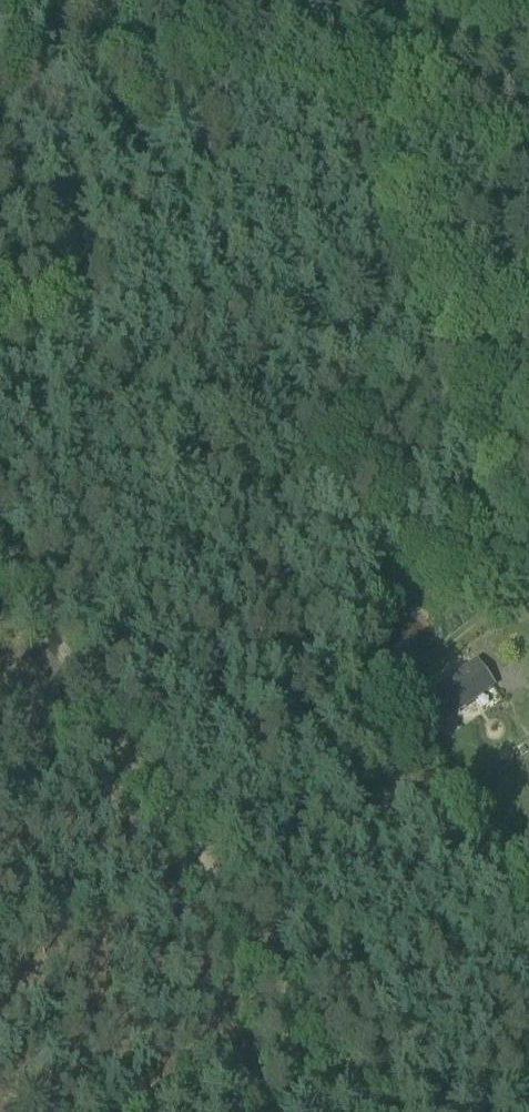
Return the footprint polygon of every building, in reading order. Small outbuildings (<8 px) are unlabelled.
[(426,698),(443,722),(488,691),(483,684),(478,687),(466,670),(426,698)]
